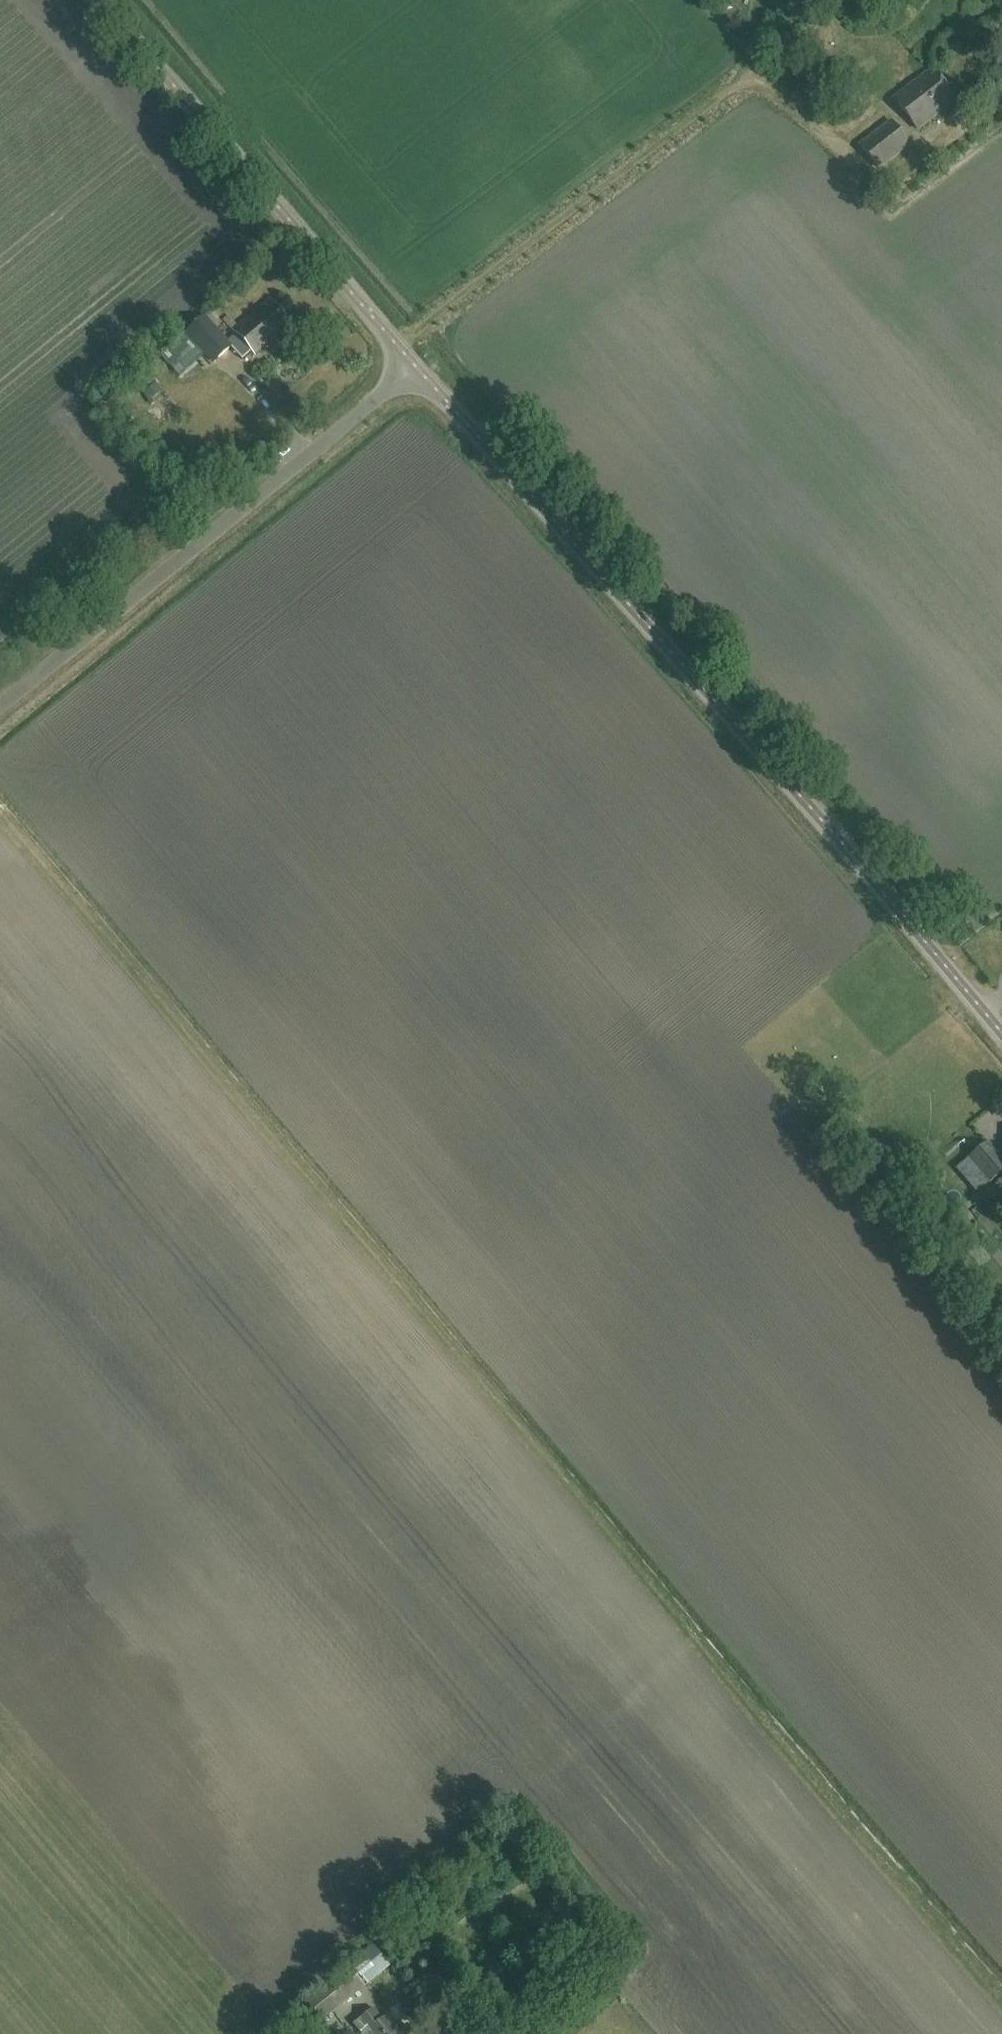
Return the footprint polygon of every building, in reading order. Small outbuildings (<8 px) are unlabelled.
[(917,130),(955,100),(935,74),(929,79),(925,73),(893,98),(917,130)] [(891,118),(860,144),(880,168),(911,143),(891,118)] [(213,362),(231,346),(241,360),(251,352),(254,356),(274,339),(279,346),(296,332),(270,300),(233,330),(235,332),(225,341),(205,319),(188,335),(213,362)] [(179,377),(203,354),(186,336),(162,357),(179,377)] [(987,1142),(968,1158),(988,1182),(1001,1171),(1001,1160),(987,1142)] [(1001,1198),(1001,1179),(987,1193),(996,1203),(1001,1198)] [(365,1985),(349,1965),(305,2000),(321,2020),(365,1985)] [(359,2019),(353,2024),(361,2033),(415,2033),(407,2024),(400,2029),(388,2013),(381,2019),(373,2008),(359,2019)]
